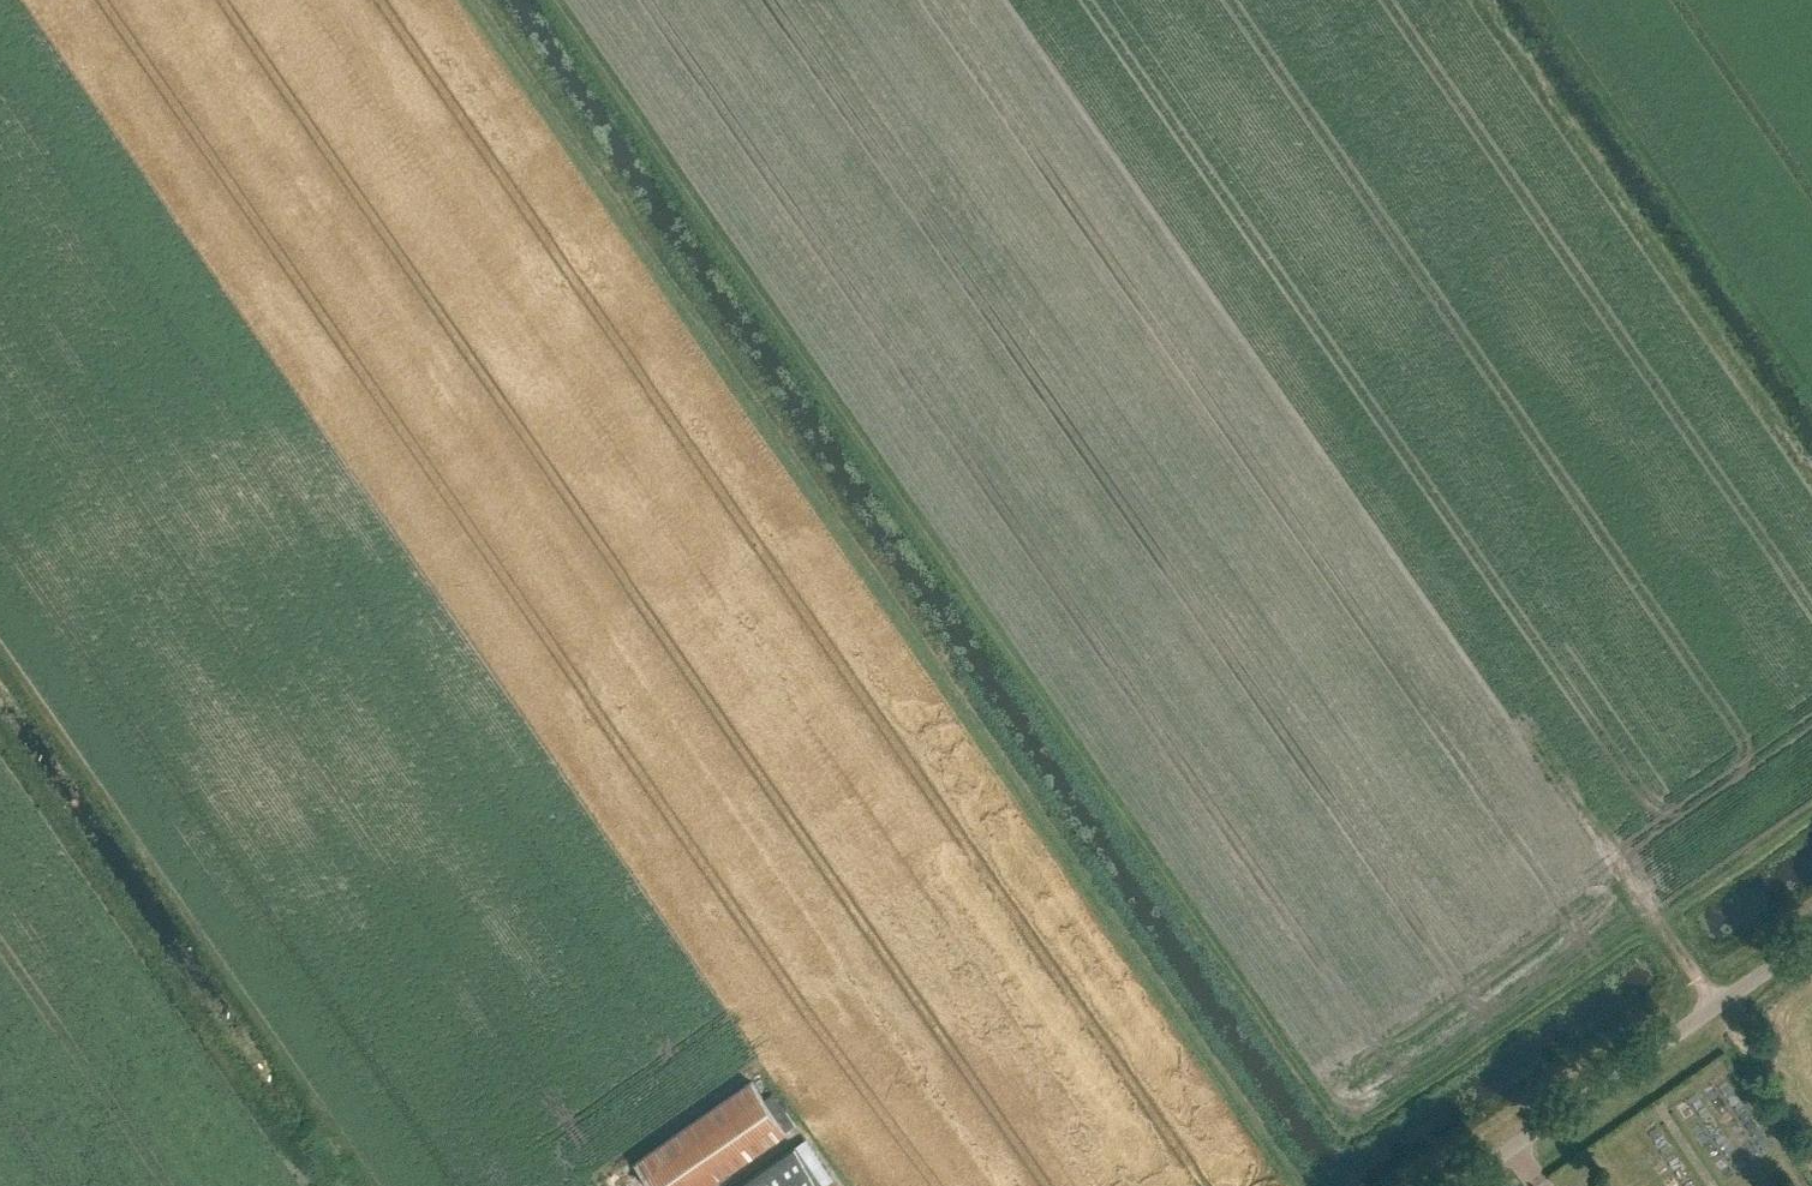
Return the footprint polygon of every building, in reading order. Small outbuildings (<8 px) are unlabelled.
[(752,1080),(636,1161),(653,1185),(705,1185),(786,1130),(752,1080)] [(798,1142),(733,1185),(827,1185),(798,1142)]
